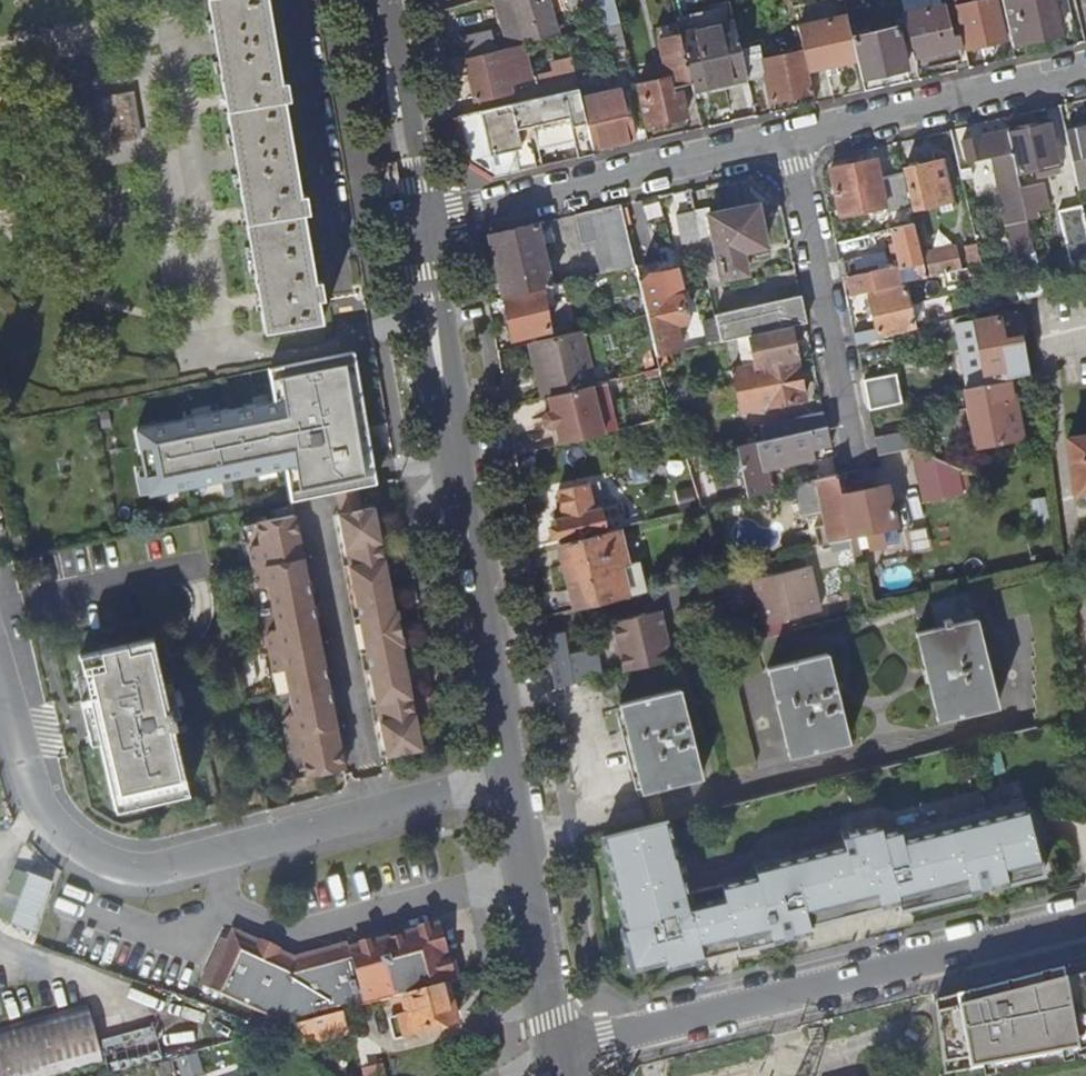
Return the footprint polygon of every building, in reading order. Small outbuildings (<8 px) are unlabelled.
[(211,34),(215,58),(222,94),(224,110),(230,145),(235,172),(241,206),(244,224),(256,293),(263,336),(322,326),(318,305),(325,304),(321,286),(315,286),(303,219),(309,218),(306,199),(300,200),(284,106),(290,106),(287,88),(281,89),(266,0),(205,0),(211,34)] [(509,48),(525,45),(563,36),(555,0),(495,0),(509,48)] [(609,26),(622,23),(622,20),(617,0),(603,0),(609,26)] [(957,8),(978,4),(977,0),(956,0),(957,8)] [(968,52),(1009,42),(999,0),(994,0),(978,4),(957,8),(968,52)] [(1014,46),(1062,35),(1054,0),(1022,0),(1018,1),(1018,0),(1003,0),(1014,46)] [(850,18),(860,60),(864,78),(910,68),(900,27),(878,32),(876,26),(869,27),(871,33),(862,35),(854,4),(847,5),(850,18)] [(906,16),(919,70),(964,59),(959,36),(952,37),(945,7),(906,16)] [(801,29),(806,53),(811,73),(860,60),(850,18),(801,29)] [(682,36),(694,84),(696,91),(750,79),(743,51),(736,22),(682,36)] [(605,26),(612,55),(629,51),(622,23),(609,26),(605,26)] [(639,86),(649,126),(690,116),(684,94),(675,96),(674,89),(694,84),(682,36),(679,24),(658,29),(671,78),(639,86)] [(463,39),(467,58),(496,52),(491,32),(463,39)] [(467,58),(465,59),(476,101),(512,92),(509,81),(532,76),(525,45),(509,48),(496,52),(467,58)] [(768,76),(775,102),(816,93),(811,73),(806,53),(765,62),(761,47),(743,51),(750,79),(768,76)] [(551,63),(553,72),(575,67),(573,58),(551,63)] [(537,76),(542,97),(580,88),(575,67),(553,72),(537,76)] [(459,117),(470,159),(496,177),(520,172),(518,159),(536,155),(530,127),(535,125),(540,148),(576,140),(580,158),(597,155),(595,149),(583,100),(580,88),(542,97),(459,117)] [(127,89),(90,109),(109,143),(146,122),(127,89)] [(583,100),(595,149),(639,137),(632,114),(631,114),(624,90),(583,100)] [(1010,131),(1019,173),(1044,167),(1045,175),(1063,171),(1052,122),(1010,131)] [(1079,187),(1085,185),(1085,129),(1067,133),(1079,187)] [(993,157),(1009,228),(1030,223),(1030,221),(1022,188),(1019,173),(1010,131),(966,140),(971,161),(993,157)] [(835,170),(845,214),(889,204),(879,160),(835,170)] [(907,169),(917,208),(954,200),(945,161),(907,169)] [(962,170),(964,179),(975,176),(973,168),(962,170)] [(1049,182),(1022,188),(1030,221),(1041,219),(1040,213),(1055,209),(1049,182)] [(597,241),(605,273),(637,266),(622,205),(577,215),(584,244),(597,241)] [(1074,271),(1085,268),(1085,216),(1083,205),(1060,210),(1074,271)] [(696,213),(702,241),(703,244),(715,242),(719,262),(707,265),(712,290),(726,287),(725,279),(747,274),(745,262),(755,260),(753,251),(767,248),(758,207),(712,215),(711,210),(696,213)] [(679,217),(685,245),(702,241),(696,213),(679,217)] [(491,235),(504,297),(506,297),(553,285),(543,243),(554,240),(552,228),(548,229),(546,222),(491,235)] [(894,229),(903,268),(913,266),(916,280),(921,279),(929,277),(925,259),(917,223),(894,229)] [(1009,228),(1016,258),(1037,253),(1030,223),(1009,228)] [(867,235),(845,240),(848,251),(870,246),(867,235)] [(967,247),(972,268),(984,265),(979,244),(967,247)] [(962,250),(925,259),(929,277),(967,269),(962,250)] [(850,277),(853,295),(901,284),(897,266),(850,277)] [(967,269),(929,277),(921,279),(923,287),(973,276),(972,268),(967,269)] [(1077,288),(1085,285),(1085,268),(1074,271),(1077,288)] [(640,280),(648,314),(658,356),(682,350),(677,330),(686,328),(685,322),(686,322),(680,295),(684,294),(678,271),(640,280)] [(506,297),(513,339),(550,332),(547,309),(556,307),(554,295),(570,292),(568,282),(553,285),(506,297)] [(1017,289),(1020,302),(1031,299),(1047,295),(1044,282),(1017,289)] [(856,335),(858,346),(881,340),(880,335),(916,327),(906,286),(871,295),(879,329),(856,335)] [(721,317),(726,340),(737,338),(751,335),(791,326),(807,322),(803,301),(777,306),(777,304),(721,317)] [(977,321),(988,384),(1013,378),(1022,376),(1019,362),(1027,361),(1022,336),(1025,335),(1022,319),(1019,320),(1018,314),(977,321)] [(718,318),(723,341),(726,340),(721,317),(718,318)] [(706,321),(711,344),(723,341),(718,318),(706,321)] [(942,324),(945,333),(959,330),(956,320),(942,324)] [(751,335),(757,364),(797,356),(791,326),(751,335)] [(531,343),(544,397),(549,395),(593,385),(595,384),(582,331),(531,343)] [(737,338),(743,367),(757,364),(751,335),(737,338)] [(385,483),(358,350),(272,367),(278,397),(136,425),(150,498),(286,471),(292,502),(335,494),(356,489),(385,483)] [(733,369),(742,410),(806,398),(797,356),(757,364),(743,367),(733,369)] [(872,406),(905,400),(899,370),(866,377),(872,406)] [(965,389),(969,409),(973,408),(981,448),(1025,439),(1013,378),(988,384),(965,389)] [(593,385),(549,395),(554,411),(549,412),(545,418),(546,424),(552,427),(557,425),(562,443),(605,433),(593,385)] [(796,418),(799,433),(828,426),(825,412),(796,418)] [(740,456),(748,488),(768,483),(762,459),(815,449),(815,450),(832,447),(828,426),(799,433),(738,448),(740,456)] [(1077,493),(1085,492),(1085,436),(1069,439),(1077,493)] [(910,443),(914,460),(939,456),(935,438),(910,443)] [(879,449),(882,465),(914,460),(910,443),(879,449)] [(738,448),(689,459),(692,468),(740,456),(738,448)] [(902,467),(908,493),(915,492),(919,506),(943,501),(934,460),(902,467)] [(684,472),(688,488),(697,486),(692,470),(684,472)] [(818,527),(822,544),(829,542),(852,536),(842,494),(838,475),(798,484),(806,515),(824,511),(828,524),(818,527)] [(554,519),(560,543),(607,531),(601,508),(606,507),(600,483),(559,493),(565,516),(554,519)] [(748,488),(749,496),(770,491),(768,483),(748,488)] [(842,494),(852,536),(855,547),(856,554),(858,562),(865,560),(861,544),(859,534),(866,532),(869,542),(870,547),(887,543),(885,532),(894,530),(893,525),(898,524),(889,484),(848,493),(842,494)] [(335,494),(339,516),(361,512),(356,489),(335,494)] [(377,712),(409,704),(399,647),(402,646),(396,611),(392,612),(373,509),(361,512),(339,516),(377,712)] [(333,724),(341,721),(303,514),(295,516),(333,724)] [(283,736),(333,724),(295,516),(256,523),(260,544),(253,546),(249,551),(255,585),(261,588),(267,586),(275,630),(268,631),(265,636),(270,671),(276,674),(283,673),(291,716),(284,718),(280,721),(283,736)] [(371,714),(377,712),(339,516),(333,518),(371,714)] [(560,543),(577,609),(647,592),(640,562),(630,564),(620,528),(607,531),(560,543)] [(859,534),(861,544),(869,542),(866,532),(859,534)] [(852,536),(829,542),(831,552),(855,547),(852,536)] [(831,552),(833,559),(856,554),(855,547),(831,552)] [(784,574),(794,618),(819,612),(809,568),(784,574)] [(754,580),(764,626),(794,618),(784,574),(754,580)] [(931,685),(940,722),(1000,708),(973,589),(931,599),(937,629),(920,633),(928,671),(925,671),(928,685),(931,685)] [(614,622),(626,671),(673,660),(661,611),(614,622)] [(547,636),(556,687),(606,675),(599,648),(569,654),(565,632),(547,636)] [(157,653),(153,636),(78,655),(91,703),(101,743),(119,812),(194,792),(176,724),(185,721),(166,650),(157,653)] [(732,654),(738,682),(751,679),(751,677),(765,674),(758,646),(745,650),(745,651),(732,654)] [(769,669),(790,758),(851,744),(842,705),(844,705),(841,691),(839,691),(829,654),(769,669)] [(738,682),(709,689),(729,773),(758,766),(738,682)] [(621,705),(643,793),(703,779),(694,741),(696,740),(693,726),(690,726),(681,690),(621,705)] [(436,719),(432,698),(412,704),(415,722),(436,719)] [(101,743),(91,703),(88,703),(91,713),(85,715),(87,725),(93,745),(101,743)] [(377,712),(386,758),(420,751),(409,704),(377,712)] [(380,759),(386,758),(377,712),(371,714),(380,759)] [(349,768),(341,721),(333,724),(341,769),(349,768)] [(304,778),(341,769),(333,724),(283,736),(286,754),(292,758),(300,756),(304,778)] [(671,820),(603,837),(626,928),(623,929),(630,963),(639,966),(667,960),(668,967),(812,931),(810,924),(899,901),(900,910),(1045,874),(1025,797),(894,829),(892,821),(843,834),(846,845),(756,867),(758,875),(688,892),(671,820)] [(55,877),(17,864),(0,912),(0,915),(37,928),(55,877)] [(213,984),(298,1025),(337,1015),(386,1003),(443,988),(457,984),(449,954),(445,955),(438,927),(304,969),(248,940),(246,943),(236,938),(213,984)] [(937,999),(947,1072),(1080,1055),(1078,1045),(1085,1044),(1085,961),(937,999)] [(443,988),(386,1003),(390,1017),(404,1013),(410,1036),(452,1025),(443,988)] [(98,1061),(83,1008),(0,1029),(0,1075),(40,1075),(98,1061)] [(343,1038),(337,1015),(298,1025),(295,1026),(301,1048),(343,1038)] [(104,1038),(113,1068),(164,1053),(155,1023),(104,1038)] [(180,1055),(184,1075),(186,1075),(205,1072),(201,1051),(180,1055)] [(360,1075),(370,1075),(364,1053),(353,1056),(358,1075),(360,1075)]
